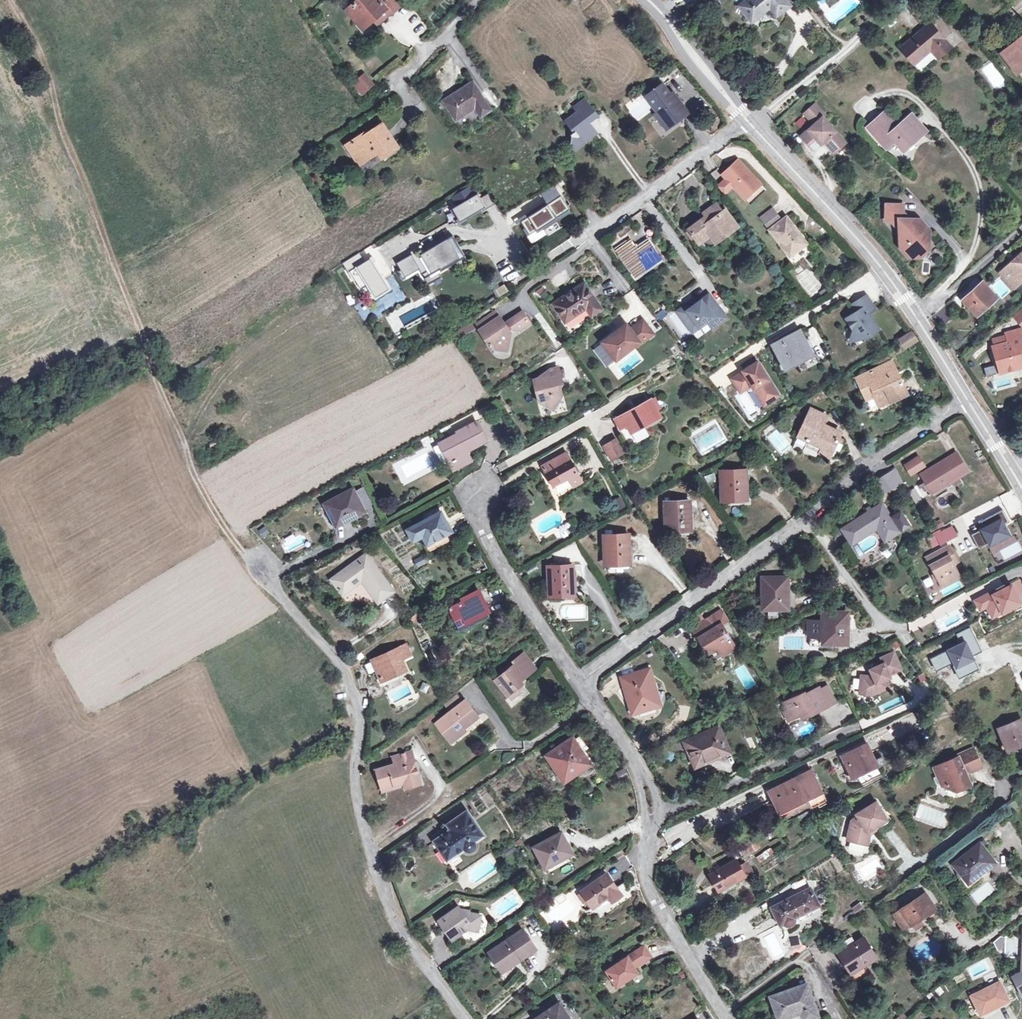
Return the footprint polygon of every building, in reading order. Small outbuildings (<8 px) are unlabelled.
[(349,8),(365,27),(373,20),(387,8),(391,13),(392,13),(403,3),(400,0),(357,0),(348,8),(349,8)] [(786,0),(747,0),(739,6),(751,21),(769,7),(775,15),(790,5),(786,0)] [(365,27),(349,8),(346,11),(362,30),(365,27)] [(391,13),(387,8),(373,20),(378,25),(391,13)] [(950,46),(930,23),(900,48),(914,64),(931,50),(937,57),(950,46)] [(1002,53),(1017,72),(1021,78),(1021,37),(1002,53)] [(360,81),(366,89),(367,91),(375,86),(369,75),(360,81)] [(362,91),(366,89),(360,81),(357,83),(362,91)] [(490,109),(472,82),(443,100),(456,119),(475,107),(480,116),(490,109)] [(656,113),(665,124),(675,117),(677,119),(687,111),(672,92),(669,94),(662,84),(647,95),(658,111),(656,113)] [(577,137),(582,142),(596,132),(588,121),(585,117),(593,111),(584,98),(575,105),(578,110),(565,119),(572,128),(575,131),(573,133),(571,134),(571,136),(577,137)] [(815,103),(804,113),(814,124),(801,135),(813,150),(824,141),(834,152),(845,142),(822,117),(825,115),(815,103)] [(867,126),(887,148),(895,141),(904,151),(926,131),(910,114),(896,127),(883,112),(867,126)] [(665,124),(667,127),(677,119),(675,117),(665,124)] [(382,124),(366,134),(362,137),(358,136),(358,138),(347,145),(359,163),(376,151),(382,147),(386,154),(397,146),(382,124)] [(577,137),(571,136),(570,144),(569,153),(576,147),(582,142),(577,137)] [(382,147),(376,151),(380,158),(386,154),(382,147)] [(722,174),(744,198),(760,184),(737,159),(722,174)] [(724,193),(732,185),(726,178),(717,186),(724,193)] [(744,198),(750,204),(765,189),(760,184),(744,198)] [(469,187),(453,197),(457,206),(460,211),(477,201),(469,187)] [(487,207),(494,204),(489,193),(482,197),(487,207)] [(554,212),(566,206),(561,195),(549,201),(554,212)] [(457,206),(453,197),(446,200),(451,209),(457,206)] [(716,203),(707,210),(710,213),(705,217),(689,229),(697,240),(711,229),(718,239),(734,228),(721,210),(716,203)] [(920,219),(911,219),(902,209),(903,205),(886,204),(886,220),(890,220),(899,229),(900,247),(909,257),(920,256),(923,253),(923,245),(929,240),(929,231),(923,230),(923,223),(920,219)] [(725,207),(721,210),(734,228),(738,224),(725,207)] [(760,218),(769,229),(782,219),(773,207),(760,218)] [(575,210),(559,220),(563,227),(579,218),(575,210)] [(787,257),(793,264),(803,257),(797,250),(806,243),(786,216),(782,219),(769,229),(789,255),(787,257)] [(620,236),(631,228),(628,223),(617,232),(620,236)] [(697,240),(689,229),(685,232),(693,243),(697,240)] [(711,229),(697,240),(700,243),(708,237),(713,243),(718,239),(713,233),(711,229)] [(617,250),(629,242),(624,235),(612,243),(617,250)] [(425,262),(432,273),(463,254),(452,236),(415,257),(420,265),(425,262)] [(629,242),(617,250),(635,276),(638,279),(664,260),(661,256),(659,257),(648,242),(637,250),(631,241),(629,242)] [(1010,284),(1021,273),(1021,274),(1021,252),(999,272),(1010,284)] [(1010,284),(1013,287),(1021,279),(1021,274),(1021,273),(1010,284)] [(995,296),(982,282),(963,299),(976,313),(995,296)] [(567,296),(566,295),(553,304),(565,321),(586,307),(591,314),(601,308),(584,283),(570,292),(571,293),(567,296)] [(495,289),(499,296),(509,291),(505,284),(495,289)] [(706,288),(673,311),(697,345),(731,322),(706,288)] [(828,292),(826,288),(819,293),(822,297),(828,292)] [(856,334),(867,337),(878,330),(868,314),(875,310),(867,296),(855,303),(859,310),(857,312),(846,318),(853,330),(856,334)] [(1012,317),(1021,327),(1021,307),(1012,317)] [(475,324),(479,329),(499,315),(495,310),(475,324)] [(504,322),(499,315),(479,329),(492,348),(507,351),(510,335),(507,331),(511,328),(519,329),(530,321),(522,310),(504,322)] [(614,359),(638,342),(639,343),(653,334),(642,319),(630,328),(626,323),(602,341),(614,359)] [(473,326),(470,322),(457,331),(460,335),(473,326)] [(814,348),(821,346),(816,326),(809,328),(814,348)] [(1007,370),(1021,365),(1021,357),(1020,349),(1021,348),(1021,328),(1006,332),(1008,340),(992,344),(997,364),(1007,370)] [(772,345),(784,367),(812,352),(800,329),(772,345)] [(850,341),(867,337),(856,334),(853,330),(850,341)] [(912,333),(911,331),(898,339),(904,348),(916,340),(912,333)] [(732,379),(740,392),(751,385),(754,389),(756,387),(766,403),(779,395),(757,361),(742,370),(743,372),(732,379)] [(874,392),(875,392),(884,387),(887,394),(890,400),(906,393),(892,361),(856,378),(866,398),(875,394),(874,392)] [(558,367),(549,369),(540,376),(541,378),(534,380),(540,402),(553,409),(561,396),(558,384),(562,383),(558,367)] [(764,405),(766,403),(756,387),(754,389),(764,405)] [(884,387),(875,392),(878,398),(887,394),(884,387)] [(655,397),(645,402),(655,419),(660,416),(657,411),(662,408),(655,397)] [(655,419),(645,402),(615,419),(620,428),(627,425),(631,432),(655,419)] [(823,424),(827,416),(810,408),(797,436),(807,441),(808,441),(809,439),(822,445),(819,451),(819,452),(829,457),(840,435),(835,432),(830,430),(831,428),(826,425),(823,424)] [(467,451),(487,441),(477,421),(438,441),(453,470),(472,461),(467,451)] [(766,436),(780,455),(792,447),(778,428),(766,436)] [(610,461),(625,454),(618,438),(603,444),(610,461)] [(805,444),(819,451),(822,445),(809,439),(808,441),(807,441),(805,444)] [(558,460),(557,458),(542,466),(553,485),(568,477),(573,486),(582,481),(566,452),(562,455),(563,457),(558,460)] [(920,475),(924,481),(929,490),(947,479),(949,482),(967,471),(956,452),(920,475)] [(917,457),(904,465),(910,475),(923,467),(917,457)] [(746,499),(745,470),(721,471),(722,500),(746,499)] [(929,490),(924,481),(922,483),(920,484),(922,486),(923,485),(927,491),(929,494),(949,482),(947,479),(929,490)] [(324,503),(333,521),(347,514),(349,519),(365,511),(353,488),(324,503)] [(690,529),(689,500),(665,501),(666,530),(690,529)] [(851,544),(879,527),(887,540),(910,525),(901,512),(891,519),(881,503),(841,529),(851,544)] [(1003,511),(980,523),(984,531),(975,535),(980,546),(988,542),(991,546),(1011,535),(1005,524),(1009,522),(1003,511)] [(451,539),(448,532),(450,531),(441,512),(417,524),(408,529),(413,539),(423,534),(427,544),(425,545),(428,551),(451,539)] [(347,514),(333,521),(336,526),(349,519),(347,514)] [(927,537),(932,547),(939,543),(940,544),(956,535),(952,527),(941,533),(940,530),(927,537)] [(281,540),(287,552),(305,544),(299,531),(281,540)] [(629,563),(628,534),(604,535),(605,564),(629,563)] [(934,573),(938,579),(941,587),(959,578),(952,563),(949,557),(953,554),(949,546),(926,557),(934,573)] [(360,578),(362,580),(378,602),(393,591),(366,554),(331,579),(342,594),(358,583),(356,581),(360,578)] [(414,560),(417,565),(425,562),(422,556),(414,560)] [(573,594),(572,565),(548,566),(549,595),(573,594)] [(768,608),(777,608),(787,608),(787,578),(763,578),(763,609),(768,608)] [(982,598),(986,606),(992,617),(1019,601),(1015,594),(1021,591),(1021,586),(1018,579),(1009,584),(1010,585),(1004,589),(1003,587),(997,589),(999,592),(993,594),(992,592),(982,598)] [(489,611),(484,601),(479,592),(470,596),(466,598),(468,600),(450,609),(459,626),(489,611)] [(986,606),(982,598),(975,601),(979,609),(986,606)] [(777,608),(768,608),(768,617),(777,617),(777,608)] [(421,617),(416,612),(409,620),(411,625),(418,620),(417,619),(421,617)] [(813,622),(810,622),(809,646),(823,646),(824,643),(847,643),(847,613),(823,612),(823,620),(813,620),(813,622)] [(713,614),(705,619),(706,620),(692,629),(698,639),(699,638),(707,652),(717,646),(722,654),(735,646),(721,625),(720,626),(713,614)] [(965,641),(972,656),(982,652),(970,627),(955,634),(960,644),(965,641)] [(960,644),(946,650),(953,663),(956,670),(975,661),(972,656),(965,641),(960,644)] [(397,648),(362,664),(369,675),(377,672),(380,678),(395,671),(396,674),(406,669),(401,658),(410,655),(405,644),(397,648)] [(953,663),(946,650),(928,659),(935,672),(953,663)] [(885,679),(889,676),(888,674),(900,668),(893,652),(880,658),(883,663),(870,669),(872,674),(868,676),(861,675),(859,693),(871,694),(888,687),(885,679)] [(507,670),(505,673),(495,680),(510,700),(520,691),(517,688),(522,684),(520,681),(525,678),(520,671),(530,663),(523,654),(506,668),(507,670)] [(975,661),(956,670),(960,679),(979,670),(975,661)] [(520,671),(525,678),(535,669),(530,663),(520,671)] [(648,705),(649,708),(660,704),(649,669),(622,677),(633,713),(642,710),(641,707),(648,705)] [(820,689),(828,706),(835,702),(827,686),(820,689)] [(811,714),(828,706),(820,689),(819,687),(804,693),(804,692),(782,702),(786,711),(789,710),(793,718),(801,714),(809,710),(811,714)] [(456,696),(445,704),(451,711),(461,703),(456,696)] [(436,723),(447,738),(462,726),(463,728),(478,717),(465,700),(436,723)] [(789,710),(786,711),(784,712),(788,720),(793,718),(789,710)] [(1000,729),(1008,748),(1021,742),(1021,720),(1000,729)] [(462,726),(447,738),(451,742),(466,731),(463,728),(462,726)] [(727,751),(718,728),(686,742),(696,764),(727,751)] [(564,780),(586,765),(581,758),(584,756),(572,739),(547,755),(564,780)] [(841,756),(850,775),(866,767),(869,771),(878,767),(867,743),(841,756)] [(965,770),(981,763),(974,747),(958,755),(958,756),(934,767),(942,784),(955,789),(970,782),(967,774),(965,770)] [(377,770),(382,789),(404,783),(405,787),(415,784),(414,780),(420,778),(411,752),(393,757),(395,765),(377,770)] [(965,770),(967,774),(982,767),(981,763),(965,770)] [(866,767),(850,775),(852,779),(869,771),(866,767)] [(820,789),(811,770),(768,791),(778,810),(820,789)] [(404,783),(382,789),(384,793),(405,787),(404,783)] [(867,845),(869,835),(867,832),(874,828),(886,820),(875,803),(856,815),(857,817),(851,822),(847,841),(867,845)] [(944,825),(949,812),(932,806),(927,820),(944,825)] [(466,812),(457,818),(460,824),(451,830),(435,841),(441,850),(448,860),(455,854),(464,848),(465,850),(468,851),(470,851),(472,850),(474,848),(475,846),(475,844),(474,842),(483,836),(466,812)] [(128,819),(131,826),(137,824),(133,816),(128,819)] [(460,824),(457,818),(448,825),(451,830),(460,824)] [(433,839),(447,830),(445,827),(431,835),(433,839)] [(544,866),(558,858),(559,860),(569,855),(564,844),(566,843),(561,832),(534,847),(544,866)] [(754,839),(749,841),(754,850),(759,848),(754,839)] [(754,850),(749,841),(738,847),(743,856),(754,850)] [(979,871),(980,873),(994,862),(979,843),(953,864),(966,881),(979,871)] [(756,856),(759,862),(774,853),(771,847),(756,856)] [(745,876),(739,865),(736,860),(709,874),(718,891),(745,876)] [(745,862),(739,865),(745,876),(751,872),(745,862)] [(966,881),(968,883),(980,873),(979,871),(966,881)] [(608,896),(612,901),(627,890),(623,883),(616,887),(606,874),(582,891),(593,906),(608,896)] [(772,908),(776,916),(780,914),(784,922),(784,923),(786,924),(787,925),(789,925),(791,924),(792,924),(793,922),(794,921),(793,919),(793,917),(818,905),(810,888),(772,908)] [(927,915),(935,909),(925,893),(892,915),(903,930),(911,924),(919,919),(927,913),(927,915)] [(862,907),(858,903),(852,908),(856,912),(862,907)] [(480,915),(469,913),(461,912),(458,907),(439,921),(452,939),(468,928),(478,930),(480,915)] [(935,909),(927,915),(933,922),(941,917),(935,909)] [(780,914),(776,916),(780,924),(784,922),(780,914)] [(922,924),(919,919),(911,924),(915,929),(922,924)] [(502,970),(536,947),(523,929),(490,952),(502,970)] [(864,965),(862,963),(866,961),(867,962),(876,956),(863,937),(838,953),(851,973),(864,965)] [(636,964),(637,966),(652,957),(644,945),(606,970),(617,987),(638,973),(635,968),(634,966),(636,964)] [(1011,977),(1020,995),(1021,994),(1021,972),(1011,977)] [(790,990),(805,985),(802,978),(787,983),(790,990)] [(1009,1000),(999,981),(970,995),(980,1015),(1009,1000)] [(805,985),(790,990),(771,997),(779,1018),(801,1011),(804,1018),(806,1018),(817,1015),(806,984),(805,985)] [(559,1003),(536,1018),(570,1018),(559,1003)]
